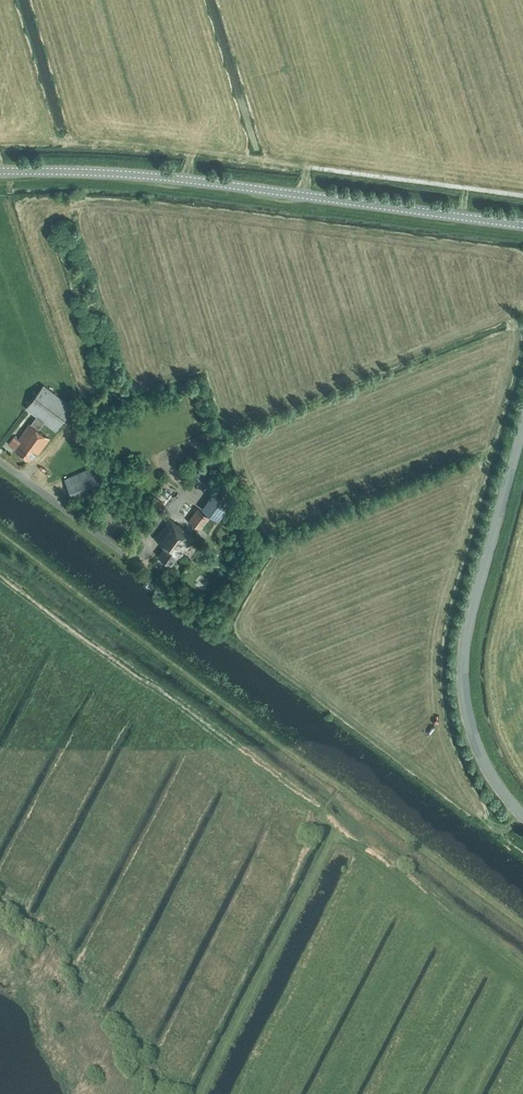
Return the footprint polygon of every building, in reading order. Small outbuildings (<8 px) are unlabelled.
[(38,430),(45,421),(56,430),(73,407),(44,385),(26,408),(37,416),(31,424),(30,423),(18,439),(14,435),(8,443),(15,448),(15,449),(29,459),(35,453),(37,455),(50,438),(38,430)] [(204,465),(194,476),(215,492),(222,498),(223,496),(231,486),(204,465)] [(104,485),(96,466),(64,479),(72,498),(104,485)] [(215,492),(203,510),(219,520),(232,502),(223,496),(222,498),(215,492)] [(154,499),(150,505),(160,512),(164,506),(154,499)] [(201,528),(210,516),(198,507),(189,520),(201,528)] [(180,556),(194,537),(169,518),(155,538),(165,545),(158,555),(172,565),(178,555),(180,556)]
